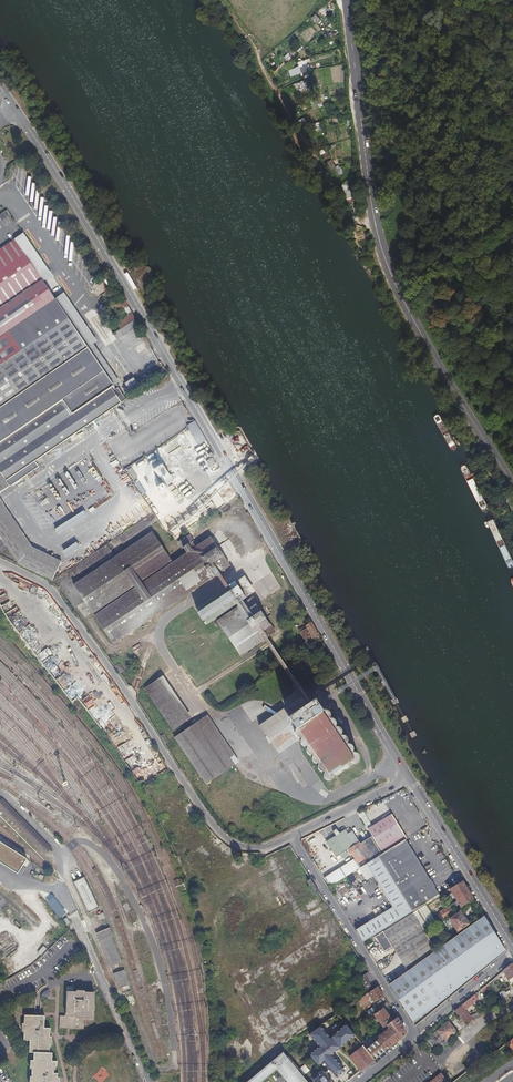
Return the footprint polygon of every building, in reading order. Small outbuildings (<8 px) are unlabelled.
[(306,60),(299,62),(300,66),(289,70),(291,76),(309,70),(306,60)] [(303,81),(295,84),(297,89),(305,86),(303,81)] [(10,214),(7,210),(0,214),(0,217),(2,220),(10,214)] [(14,240),(0,249),(0,310),(42,281),(14,240)] [(0,310),(0,337),(55,299),(42,281),(0,310)] [(125,299),(122,293),(109,301),(115,312),(128,304),(125,299)] [(0,337),(0,352),(6,361),(68,319),(55,299),(0,337)] [(136,318),(133,313),(117,324),(120,329),(135,318),(136,318)] [(114,333),(119,340),(140,326),(135,318),(120,329),(114,333)] [(65,363),(67,365),(89,350),(68,319),(6,361),(0,365),(0,408),(65,363)] [(62,402),(105,374),(89,350),(67,365),(65,363),(0,408),(0,445),(62,402)] [(135,378),(126,383),(130,389),(139,384),(135,378)] [(154,386),(161,382),(158,378),(152,382),(154,386)] [(121,403),(111,389),(72,416),(62,402),(0,445),(0,492),(38,466),(35,461),(121,403)] [(195,420),(186,425),(187,426),(199,444),(206,440),(195,420)] [(177,441),(183,451),(190,446),(182,434),(167,444),(168,447),(177,441)] [(206,460),(209,467),(216,464),(213,457),(206,460)] [(131,468),(127,471),(133,479),(138,477),(131,468)] [(19,564),(52,581),(62,561),(32,546),(0,499),(0,537),(19,564)] [(85,511),(56,529),(60,535),(89,517),(85,511)] [(153,512),(117,537),(121,543),(158,519),(153,512)] [(142,583),(140,581),(168,562),(149,533),(73,585),(84,601),(92,613),(134,585),(135,588),(94,616),(113,644),(186,595),(226,568),(206,540),(142,583)] [(223,543),(230,553),(236,549),(229,539),(223,543)] [(77,542),(63,550),(66,556),(81,548),(77,542)] [(47,553),(49,547),(44,544),(41,550),(47,553)] [(74,576),(111,551),(107,544),(69,569),(74,576)] [(242,597),(231,581),(195,606),(206,622),(242,597)] [(217,621),(238,652),(265,634),(261,629),(268,624),(254,604),(251,605),(248,599),(217,621)] [(84,618),(92,613),(84,601),(76,606),(84,618)] [(301,646),(304,651),(321,639),(311,621),(298,629),(306,642),(301,646)] [(48,644),(52,649),(97,711),(110,702),(62,634),(48,644)] [(52,649),(45,654),(78,700),(80,698),(92,715),(97,711),(52,649)] [(319,665),(311,653),(299,662),(301,665),(296,668),(298,672),(303,668),(307,673),(319,665)] [(161,677),(145,687),(173,728),(188,718),(161,677)] [(260,724),(280,752),(301,737),(301,742),(301,743),(302,745),(304,746),(307,747),(306,748),(306,751),(307,753),(308,754),(310,755),(312,756),(312,757),(312,760),(313,761),(315,763),(318,764),(318,768),(320,770),(322,772),(324,772),(324,777),(325,779),(327,780),(329,780),(331,779),(332,778),(334,776),(334,774),(338,774),(339,774),(341,773),(342,771),(342,768),(343,769),(345,769),(347,768),(349,767),(351,762),(351,763),(354,763),(356,762),(357,762),(358,760),(359,758),(358,756),(357,754),(352,752),(352,751),(353,749),(352,747),(351,745),(349,744),(346,744),(347,743),(347,740),(346,738),(346,737),(344,736),(341,735),(342,732),(341,730),(341,729),(339,728),(337,727),(335,727),(335,725),(335,722),(334,720),(332,719),(330,719),(330,718),(330,716),(330,714),(329,712),(327,711),(325,711),(323,711),(315,698),(289,716),(283,708),(260,724)] [(207,782),(235,763),(204,717),(176,736),(207,782)] [(158,734),(165,744),(169,741),(163,731),(158,734)] [(143,768),(142,769),(149,780),(156,775),(145,759),(139,762),(143,768)] [(160,806),(162,805),(168,813),(178,806),(172,798),(173,797),(168,789),(155,798),(160,806)] [(364,808),(356,812),(372,836),(382,853),(405,839),(407,838),(392,813),(373,824),(369,818),(370,817),(364,808)] [(378,856),(382,853),(372,836),(360,843),(352,831),(348,833),(345,829),(339,833),(336,829),(333,831),(336,835),(326,841),(336,857),(339,855),(341,857),(347,854),(345,850),(348,849),(355,858),(323,878),(329,887),(366,863),(378,856)] [(321,833),(302,839),(304,846),(315,842),(316,844),(319,843),(318,838),(322,837),(321,833)] [(382,853),(378,856),(412,912),(425,904),(440,895),(405,839),(382,853)] [(308,850),(321,871),(329,866),(332,867),(332,861),(329,856),(325,859),(325,863),(320,856),(317,856),(320,854),(319,853),(323,851),(312,850),(310,848),(308,849),(308,850)] [(378,856),(366,863),(393,907),(355,930),(363,943),(375,936),(412,912),(378,856)] [(28,874),(33,866),(29,864),(25,871),(28,874)] [(319,892),(311,878),(303,883),(306,887),(308,886),(314,895),(319,892)] [(456,901),(452,904),(456,911),(474,899),(467,889),(462,881),(450,889),(455,896),(454,897),(456,901)] [(344,884),(337,889),(343,896),(349,891),(344,884)] [(412,912),(375,936),(384,951),(392,946),(395,950),(422,932),(437,923),(425,904),(412,912)] [(444,919),(453,912),(449,906),(447,905),(444,907),(445,907),(439,911),(444,919)] [(469,923),(460,911),(449,919),(458,931),(469,923)] [(464,985),(490,964),(506,951),(503,947),(494,931),(484,916),(435,951),(407,971),(389,984),(400,1002),(415,1026),(464,985)] [(111,967),(122,962),(112,936),(113,936),(110,927),(96,933),(99,942),(101,941),(111,967)] [(407,971),(435,951),(422,932),(395,950),(407,971)] [(512,977),(512,964),(504,970),(509,979),(512,977)] [(124,969),(113,973),(119,988),(130,984),(124,969)] [(381,991),(378,986),(368,993),(374,1002),(384,996),(381,991)] [(65,1016),(60,1015),(59,1028),(84,1029),(84,1018),(92,1018),(93,1014),(93,1008),(94,1008),(95,992),(85,991),(85,990),(76,989),(76,991),(66,991),(65,1016)] [(465,1021),(473,1017),(467,1010),(480,999),(478,997),(480,995),(478,992),(473,996),(457,1010),(465,1021)] [(361,1005),(369,1000),(365,995),(358,1000),(361,1005)] [(511,1001),(507,995),(500,998),(504,1004),(511,1001)] [(350,1012),(358,1007),(355,1002),(347,1008),(350,1012)] [(387,1025),(393,1021),(381,1005),(376,1010),(372,1012),(384,1027),(387,1025)] [(374,1007),(366,1011),(368,1015),(372,1012),(376,1010),(374,1007)] [(44,1027),(45,1015),(40,1015),(35,1015),(25,1015),(24,1023),(23,1023),(22,1031),(25,1031),(24,1040),(30,1040),(30,1052),(34,1052),(34,1060),(31,1060),(30,1069),(32,1069),(32,1076),(30,1076),(30,1081),(59,1081),(60,1077),(58,1077),(58,1073),(56,1073),(56,1061),(52,1061),(52,1052),(50,1052),(50,1044),(52,1044),(52,1040),(52,1036),(50,1036),(50,1028),(44,1027)] [(393,1021),(387,1025),(389,1029),(379,1037),(379,1038),(366,1049),(375,1059),(391,1046),(405,1034),(406,1031),(397,1017),(393,1021)] [(459,1031),(450,1020),(429,1038),(437,1048),(445,1042),(446,1044),(451,1044),(452,1040),(450,1038),(459,1031)] [(319,1046),(310,1054),(319,1065),(324,1061),(337,1077),(345,1070),(332,1054),(355,1035),(346,1024),(330,1037),(321,1026),(309,1034),(319,1046)] [(366,1049),(363,1045),(349,1057),(361,1071),(368,1065),(375,1059),(366,1049)] [(279,1073),(287,1081),(305,1081),(307,1080),(298,1070),(299,1069),(289,1056),(288,1057),(285,1051),(270,1062),(255,1075),(247,1081),(265,1081),(279,1073)] [(332,1081),(322,1069),(317,1073),(319,1075),(313,1080),(314,1081),(330,1081),(332,1081)] [(442,1072),(430,1081),(449,1081),(442,1072)]
